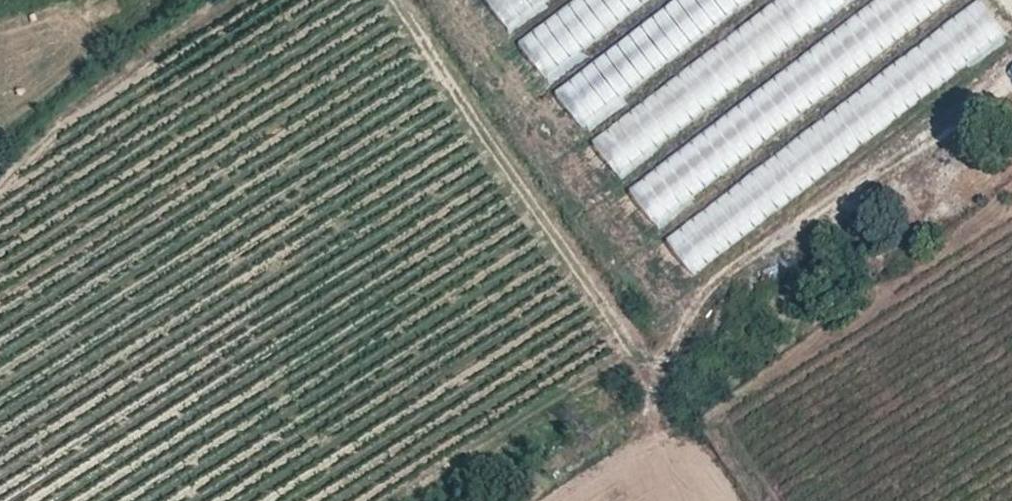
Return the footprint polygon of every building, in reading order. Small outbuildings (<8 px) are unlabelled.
[(510,34),(556,0),(485,0),(510,34)] [(519,38),(552,82),(661,0),(569,0),(519,38)] [(557,88),(589,132),(766,0),(673,0),(557,88)] [(593,139),(626,183),(863,0),(776,0),(593,139)] [(626,190),(657,233),(968,0),(874,0),(626,190)] [(670,232),(702,276),(1011,44),(1011,23),(994,0),(976,0),(670,232)]
